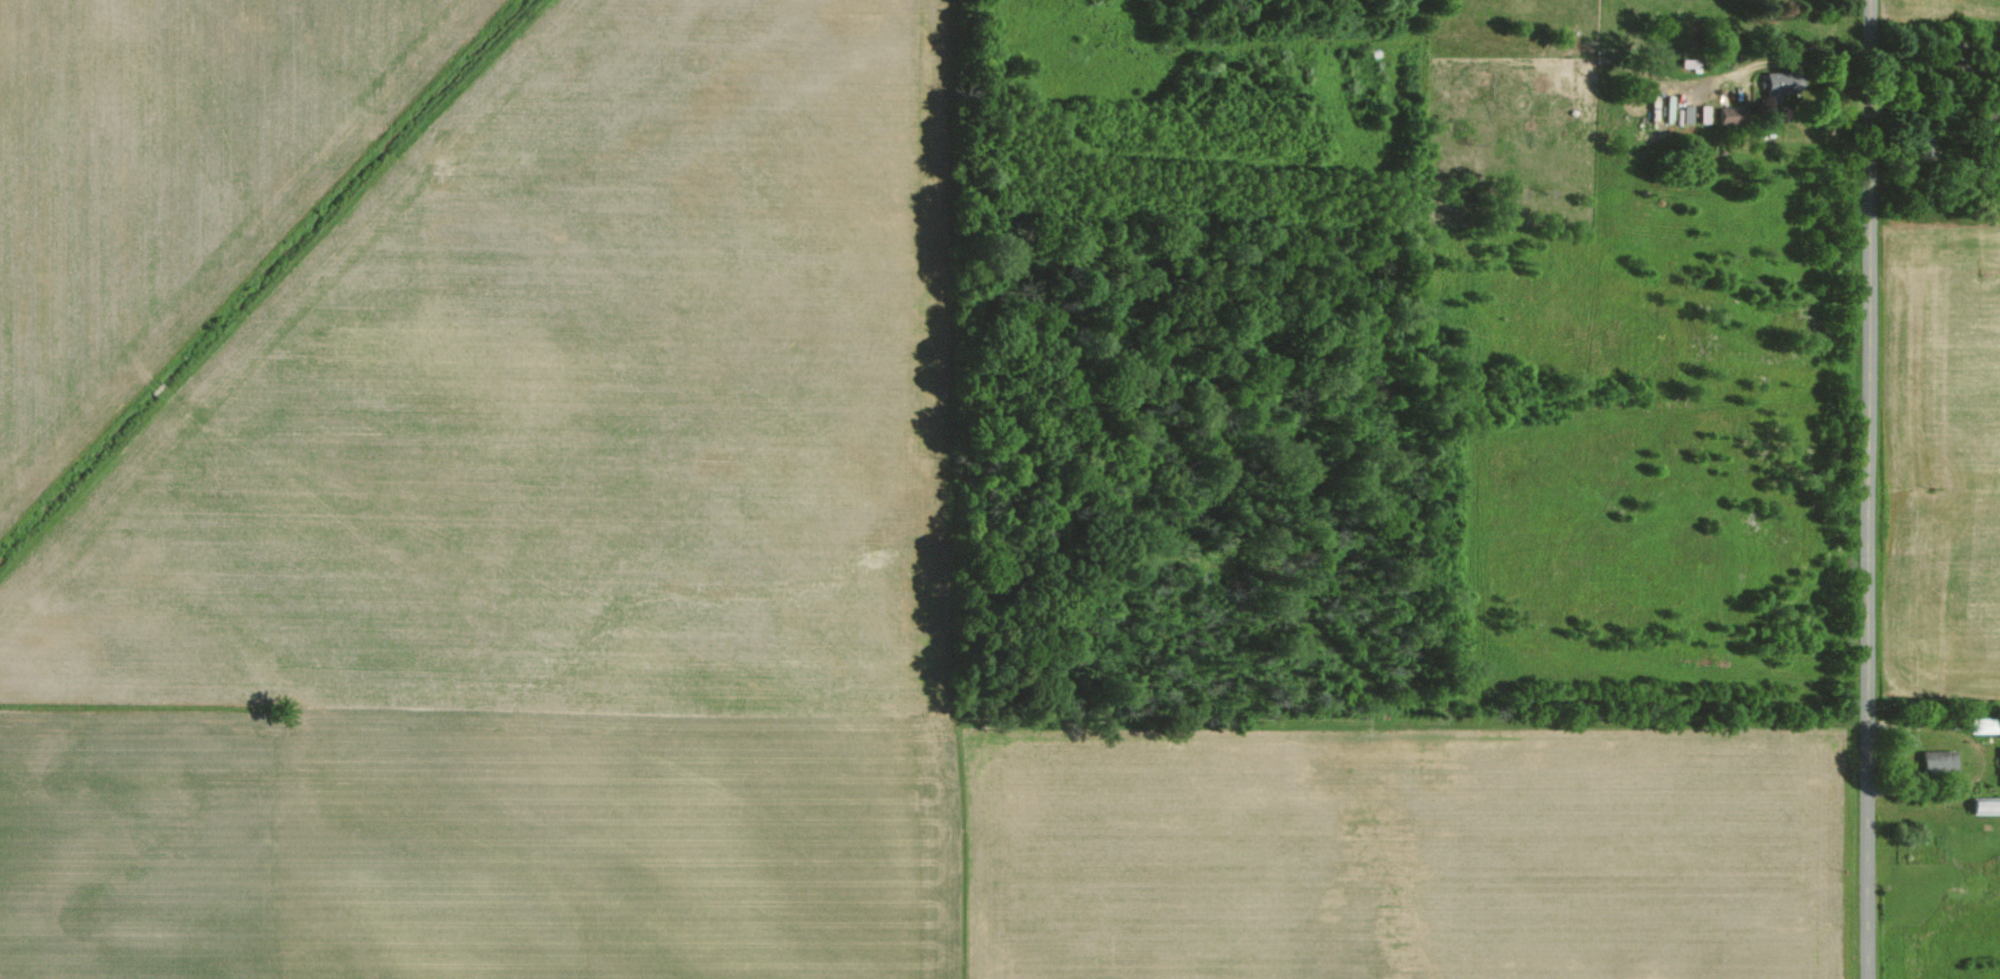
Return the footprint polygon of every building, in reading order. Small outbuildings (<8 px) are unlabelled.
[(1760,106),(1789,104),(1788,71),(1758,72),(1760,106)] [(1717,125),(1739,120),(1735,104),(1713,109),(1717,125)] [(1954,752),(1921,752),(1921,772),(1954,773),(1954,752)] [(1971,813),(1998,814),(1998,798),(1971,797),(1971,813)]
